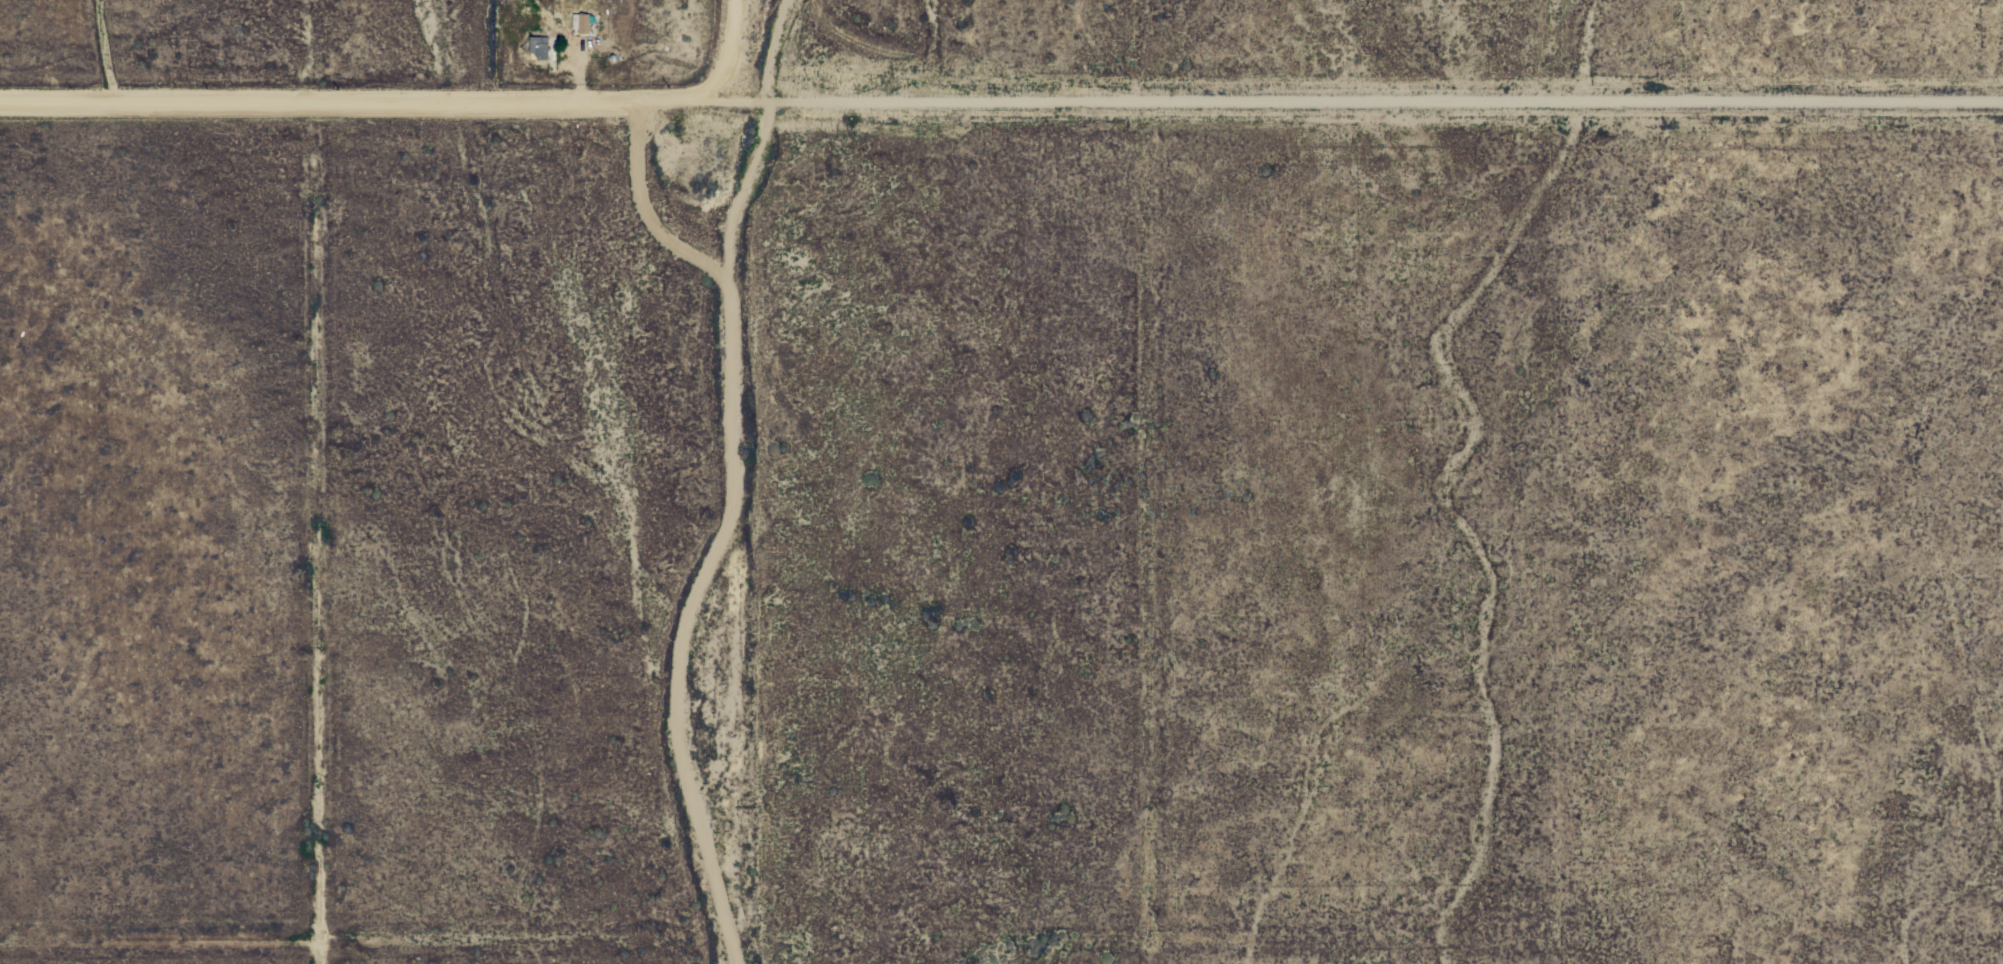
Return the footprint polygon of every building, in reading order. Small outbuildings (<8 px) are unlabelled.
[(588,33),(572,33),(572,13),(588,13),(588,33)] [(529,59),(529,36),(548,36),(548,43),(556,43),(556,59),(536,59),(529,59)]
